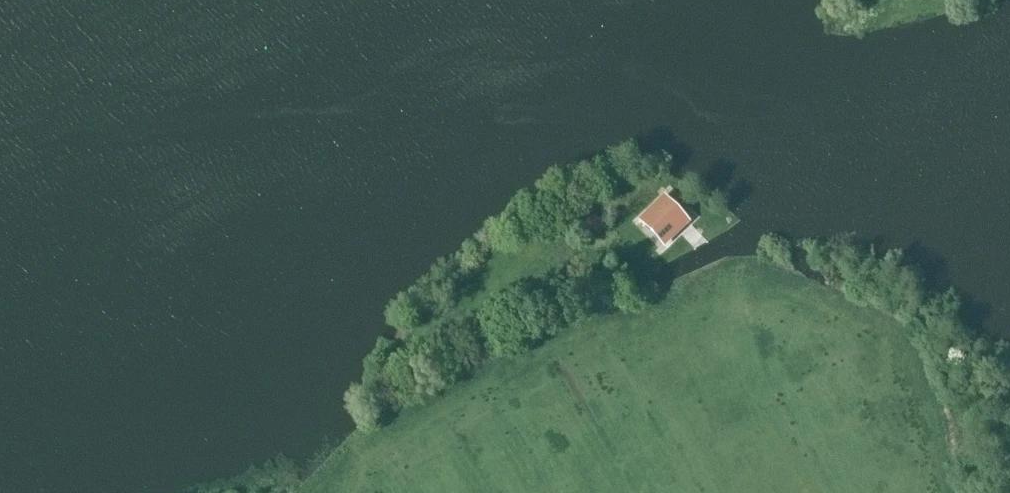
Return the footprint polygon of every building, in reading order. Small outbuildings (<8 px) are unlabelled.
[(664,202),(640,226),(663,249),(675,237),(677,234),(669,226),(678,216),(664,202)]
